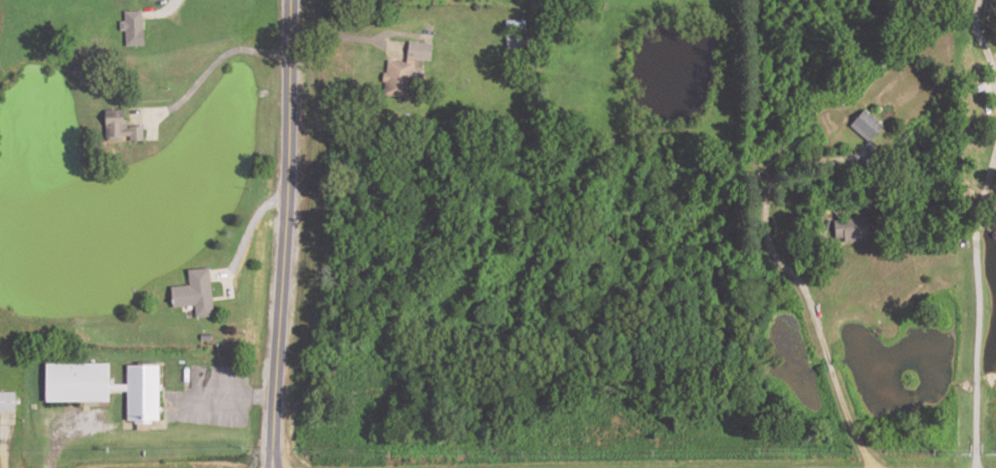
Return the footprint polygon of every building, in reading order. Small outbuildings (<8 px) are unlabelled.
[(117,22),(122,22),(122,11),(138,11),(138,30),(140,30),(140,45),(123,45),(123,30),(118,30),(117,22)] [(503,29),(522,29),(521,20),(503,21),(503,29)] [(520,43),(533,43),(533,33),(503,32),(503,48),(520,48),(520,43)] [(412,59),(410,71),(420,72),(419,85),(429,86),(427,101),(380,95),(384,60),(403,62),(406,42),(428,45),(426,61),(412,59)] [(933,101),(939,107),(945,99),(938,94),(933,101)] [(847,125),(866,142),(880,126),(862,109),(847,125)] [(119,136),(119,142),(101,142),(101,110),(120,110),(120,120),(123,120),(123,128),(125,128),(125,126),(140,126),(140,143),(125,143),(125,136),(119,136)] [(832,221),(833,238),(841,237),(841,241),(857,240),(857,235),(866,234),(864,218),(832,221)] [(187,286),(185,271),(205,269),(211,316),(192,318),(190,305),(169,307),(167,288),(187,286)] [(104,363),(104,401),(41,401),(41,362),(104,363)] [(123,364),(155,365),(155,420),(122,420),(123,364)] [(13,414),(0,414),(0,392),(12,392),(13,414)]
